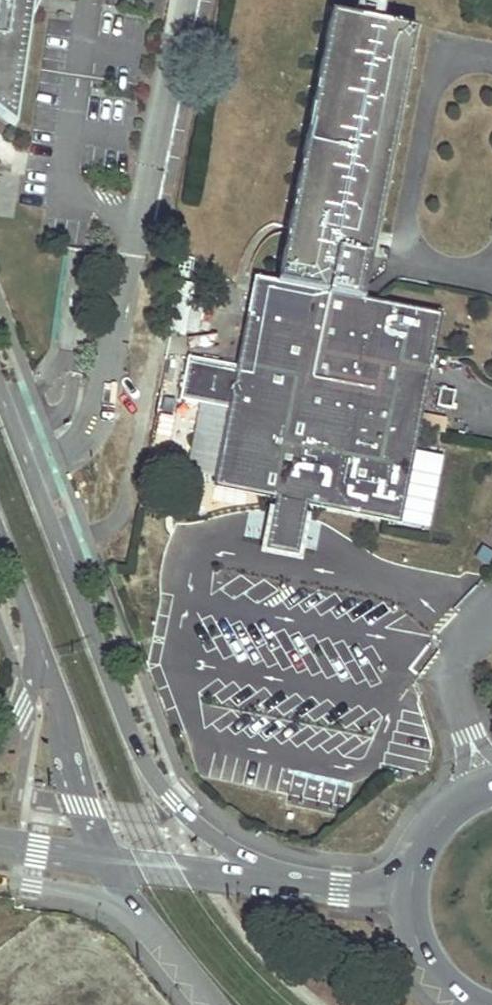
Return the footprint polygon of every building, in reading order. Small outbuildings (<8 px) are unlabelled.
[(12,126),(27,21),(21,20),(25,0),(0,0),(0,117),(12,126)] [(21,20),(27,21),(37,0),(25,0),(21,20)] [(307,504),(398,521),(439,313),(362,299),(415,28),(331,11),(277,282),(255,278),(238,366),(188,356),(180,399),(229,409),(214,486),(274,497),(307,504)] [(265,543),(298,549),(307,504),(274,497),(265,543)] [(81,986),(56,1004),(95,1004),(81,986)]
